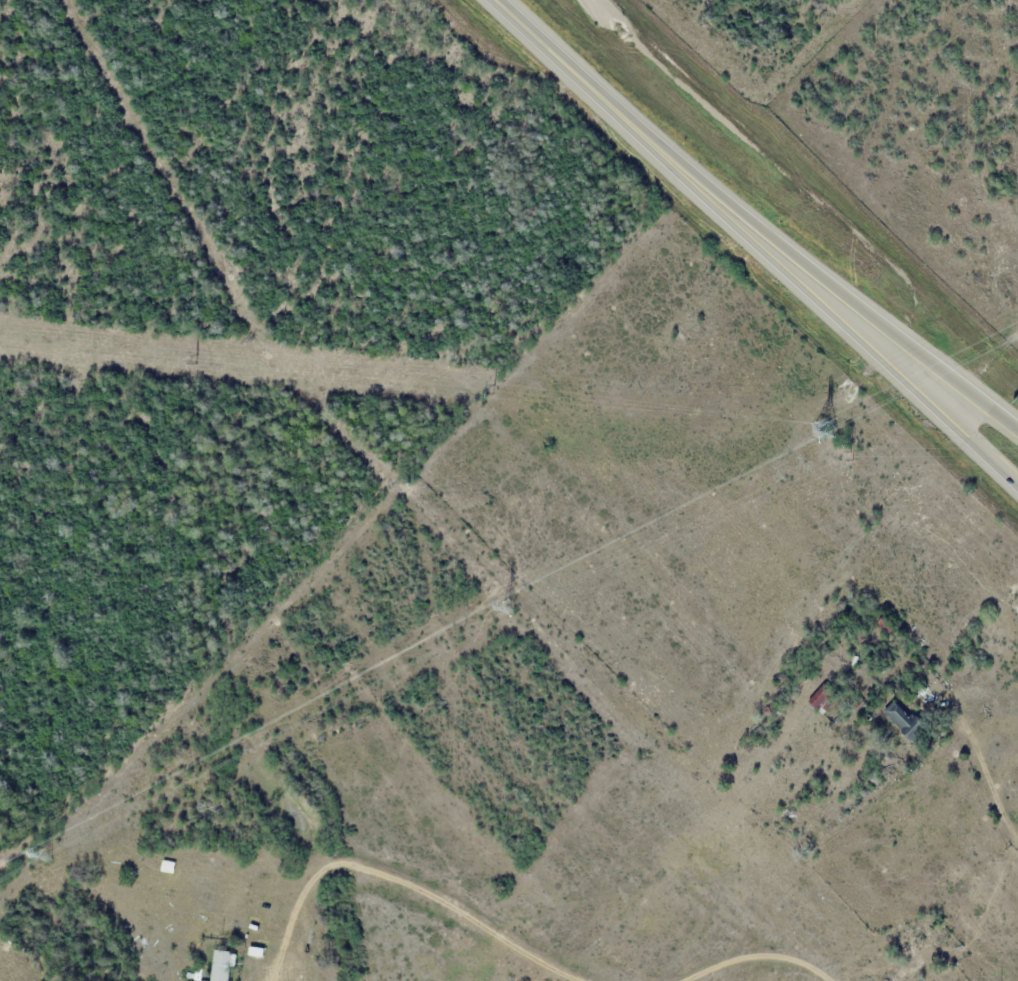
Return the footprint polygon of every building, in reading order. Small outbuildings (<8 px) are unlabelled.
[(820,712),(834,697),(822,686),(808,701),(820,712)] [(882,714),(913,741),(924,728),(894,701),(882,714)] [(231,951),(213,950),(210,980),(228,980),(231,951)] [(200,973),(191,972),(190,980),(199,980),(200,973)]
